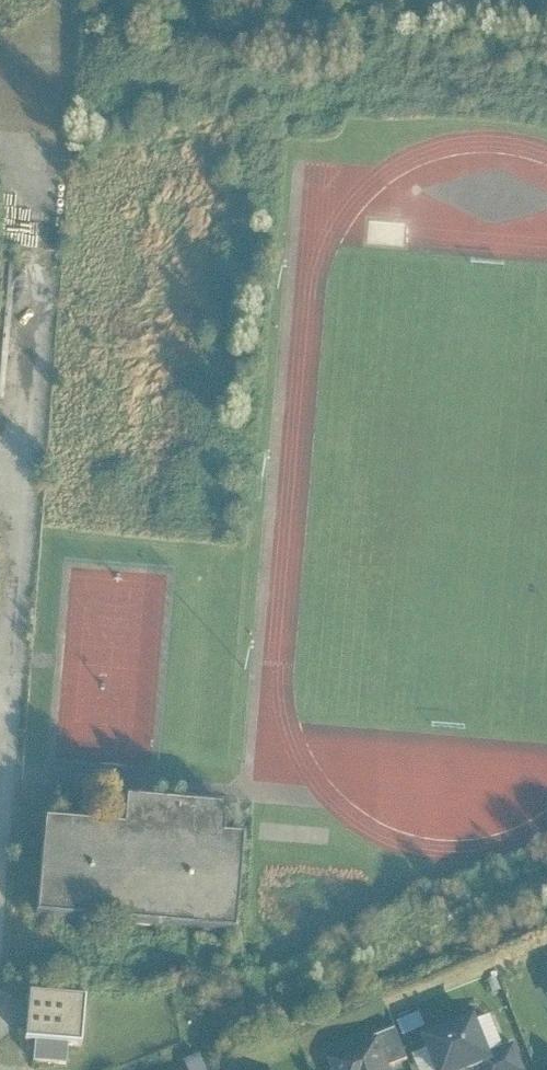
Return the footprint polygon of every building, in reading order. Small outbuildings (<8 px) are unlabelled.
[(42,918),(238,934),(246,842),(227,841),(230,813),(127,805),(124,831),(49,825),(42,918)] [(86,1002),(30,998),(29,1045),(37,1045),(37,1062),(55,1063),(56,1049),(82,1049),(86,1002)] [(424,1044),(434,1069),(489,1069),(494,1068),(490,1057),(477,1024),(424,1044)] [(380,1043),(390,1069),(392,1069),(409,1064),(397,1032),(375,1040),(377,1044),(380,1043)] [(380,1043),(377,1044),(328,1062),(330,1069),(390,1069),(380,1043)] [(490,1057),(494,1068),(489,1069),(525,1069),(516,1047),(490,1057)] [(187,1061),(191,1069),(209,1069),(202,1055),(187,1061)]
